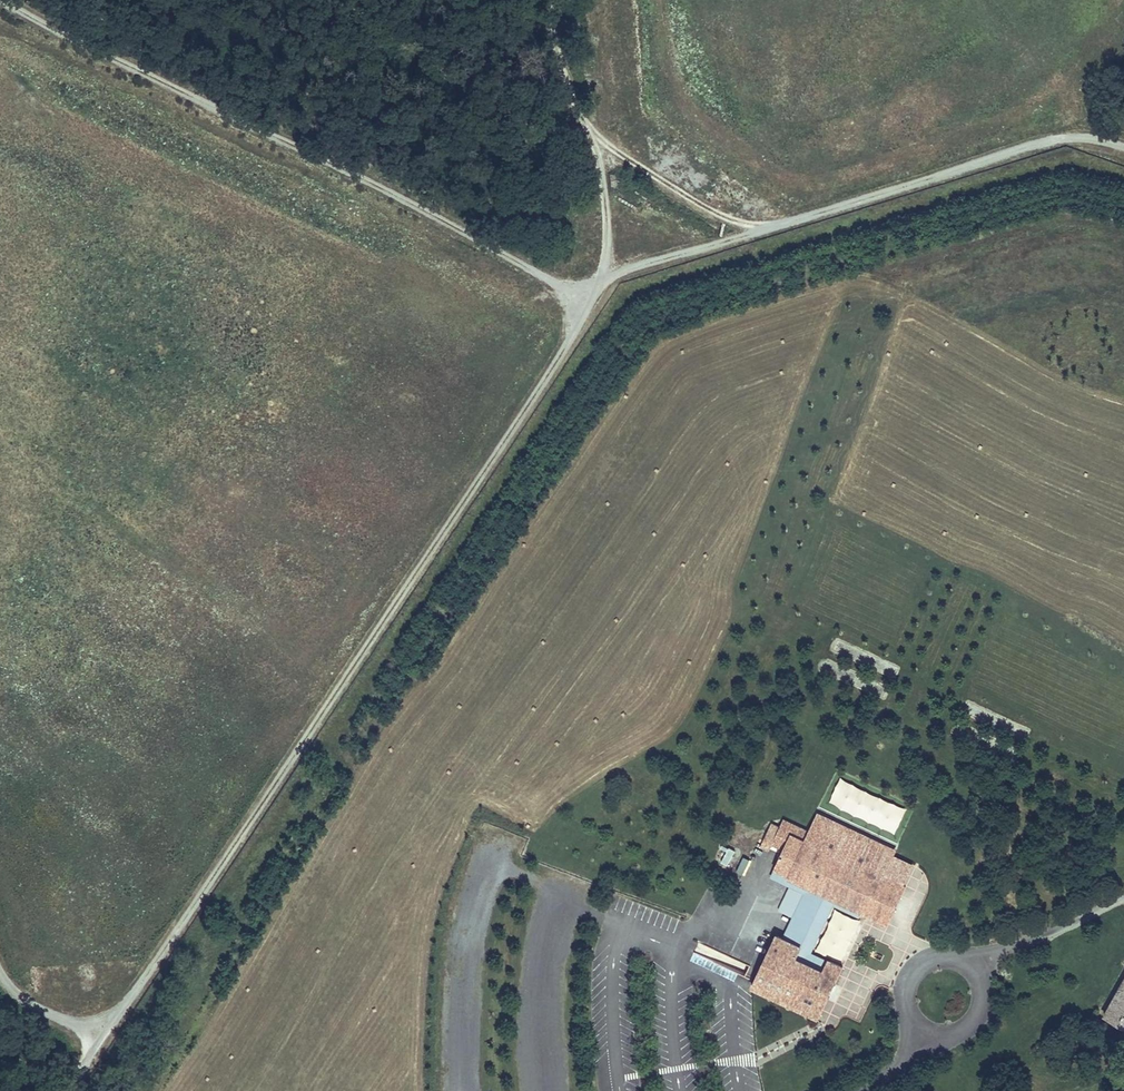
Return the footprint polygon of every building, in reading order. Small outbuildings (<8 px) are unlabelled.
[(840,817),(823,808),(814,826),(811,833),(889,872),(901,846),(840,817)] [(780,832),(781,833),(778,837),(789,842),(796,827),(811,833),(814,826),(789,814),(780,832)] [(905,895),(911,882),(889,872),(811,833),(796,827),(789,842),(779,862),(796,870),(792,878),(810,886),(788,933),(780,929),(756,979),(822,1011),(847,961),(816,946),(839,900),(864,913),(867,906),(893,919),(899,906),(896,905),(902,893),(905,895)] [(781,833),(780,832),(772,829),(767,839),(776,843),(778,837),(781,833)] [(796,870),(779,862),(776,869),(792,878),(796,870)] [(905,895),(902,893),(896,905),(899,906),(905,895)] [(1108,1015),(1123,1024),(1123,987),(1108,1015)]
